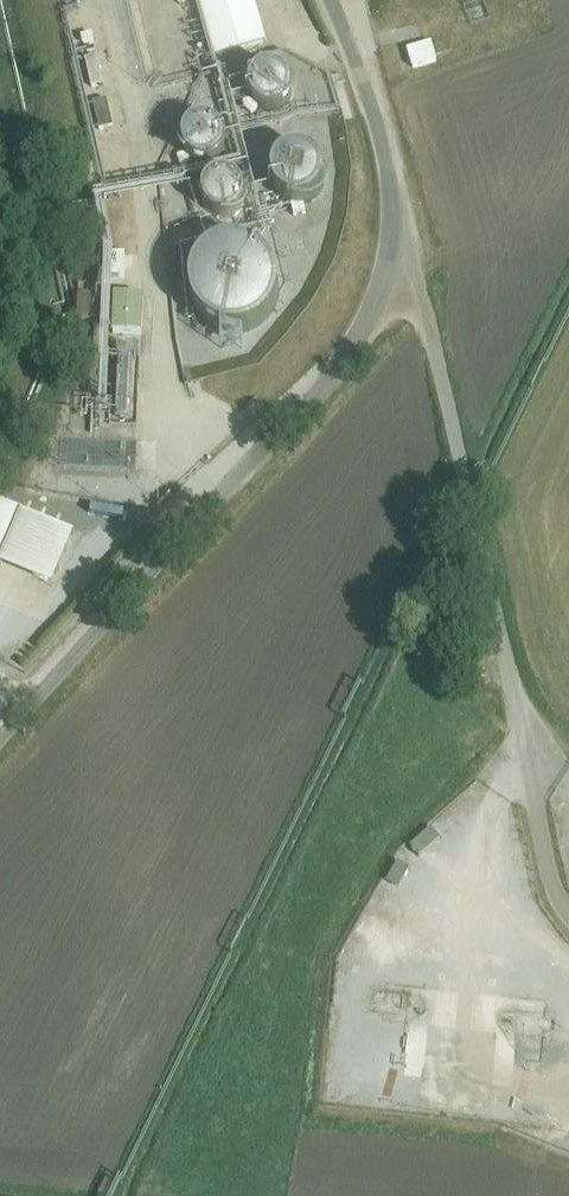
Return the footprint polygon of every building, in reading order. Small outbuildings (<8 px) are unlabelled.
[(244,26),(239,0),(199,0),(205,33),(244,26)] [(423,29),(397,31),(399,57),(425,55),(423,29)] [(279,78),(281,70),(279,62),(274,54),(271,51),(265,49),(257,48),(249,50),(242,54),(237,62),(236,70),(237,75),(238,80),(244,87),(251,91),(260,92),(267,90),(274,86),(279,78)] [(215,123),(215,119),(215,114),(213,108),(207,99),(200,94),(194,92),(189,91),(183,91),(177,93),(169,98),(165,103),(162,107),(161,112),(160,119),(162,128),(164,134),(168,139),(173,142),(178,144),(183,146),(188,146),(195,145),(199,144),(203,142),(208,138),(213,129),(215,123)] [(307,171),(308,161),(308,155),(306,149),(303,144),(299,140),(290,135),(283,133),(278,133),(273,134),(267,136),(259,142),(256,146),(254,152),(252,157),(252,162),(253,167),(255,173),(258,179),(262,182),(266,185),(271,188),(277,189),(282,189),(292,187),(297,184),(301,181),(304,176),(307,171)] [(242,188),(243,182),(242,177),(240,171),(238,166),(234,162),(228,158),(224,156),(219,155),(213,155),(203,158),(195,164),(190,172),(188,177),(188,183),(188,188),(190,194),(193,199),(196,202),(200,206),(206,208),(211,210),(216,210),(223,209),(227,208),(231,205),(236,201),(241,193),(242,188)] [(256,277),(256,270),(255,262),(252,253),(248,246),(243,240),(235,234),(228,231),(219,229),(213,228),(203,230),(195,233),(188,238),(183,242),(179,248),(175,255),(173,264),(172,271),(173,281),(176,287),(180,295),(184,300),(192,306),(198,309),(208,312),(214,312),(220,312),(230,309),(237,306),(245,299),(251,291),(254,285),(256,277)] [(139,316),(137,284),(110,286),(111,318),(139,316)] [(18,522),(0,563),(0,599),(38,616),(69,544),(18,522)]
